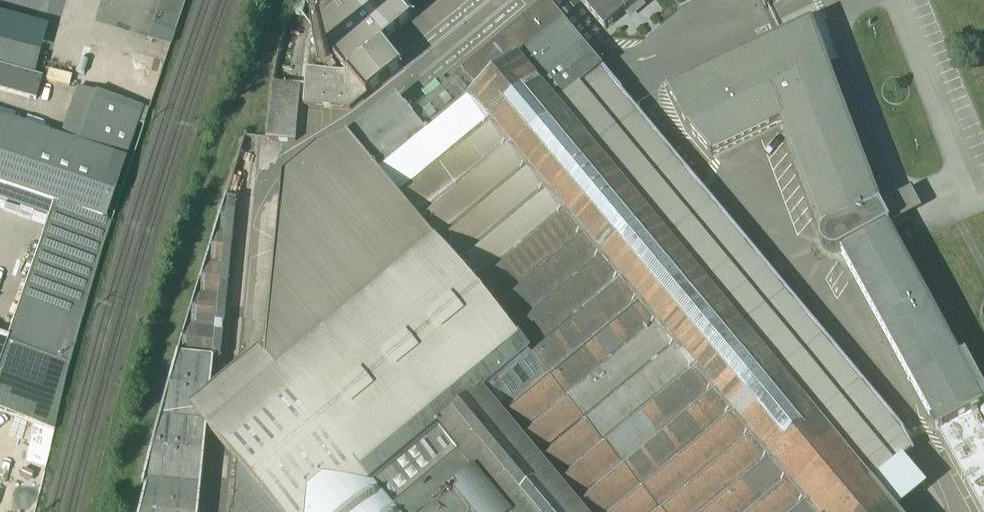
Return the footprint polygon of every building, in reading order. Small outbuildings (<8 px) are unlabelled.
[(152,28),(175,35),(187,0),(161,0),(152,28)] [(396,0),(353,0),(331,18),(313,36),(329,54),(367,97),(402,70),(383,45),(413,20),(396,0)] [(607,32),(626,16),(627,16),(642,4),(641,3),(644,0),(580,0),(607,32)] [(349,140),(319,152),(286,181),(283,181),(271,326),(250,325),(234,511),(894,511),(875,490),(919,452),(548,6),(412,119),(396,100),(349,140)] [(790,33),(788,35),(788,37),(787,39),(787,41),(672,95),(677,115),(711,159),(784,124),(825,233),(822,238),(821,243),(823,248),(826,252),(831,255),(836,255),(841,254),(933,423),(931,424),(937,434),(940,432),(940,433),(941,432),(983,409),(983,405),(889,228),(890,227),(889,225),(904,218),(896,204),(881,212),(880,209),(878,209),(819,48),(828,45),(821,25),(819,23),(816,22),(814,22),(790,33)] [(20,75),(30,78),(36,55),(7,47),(0,45),(0,70),(20,75)] [(367,97),(329,54),(328,55),(330,58),(330,61),(330,64),(328,66),(326,68),(325,68),(323,69),(322,69),(325,71),(325,70),(330,73),(330,74),(307,72),(304,105),(351,110),(367,97)] [(0,70),(0,92),(15,96),(20,75),(0,70)] [(30,78),(20,75),(15,96),(36,102),(41,81),(30,78)] [(300,84),(273,82),(268,134),(295,136),(300,84)] [(55,431),(66,382),(107,239),(112,226),(102,223),(112,186),(114,179),(119,165),(123,166),(135,124),(139,109),(78,92),(62,141),(0,122),(0,188),(56,206),(0,364),(0,411),(55,431)] [(139,109),(135,124),(144,127),(150,112),(139,109)] [(126,183),(119,181),(117,187),(124,190),(126,183)] [(112,186),(102,223),(112,226),(124,190),(117,187),(112,186)] [(0,188),(0,201),(50,219),(56,206),(0,188)] [(226,200),(179,358),(212,362),(220,362),(236,203),(226,200)] [(212,362),(179,358),(162,420),(206,424),(212,362)] [(941,432),(983,508),(983,409),(941,432)] [(206,424),(162,420),(154,447),(138,511),(197,511),(206,424)]
